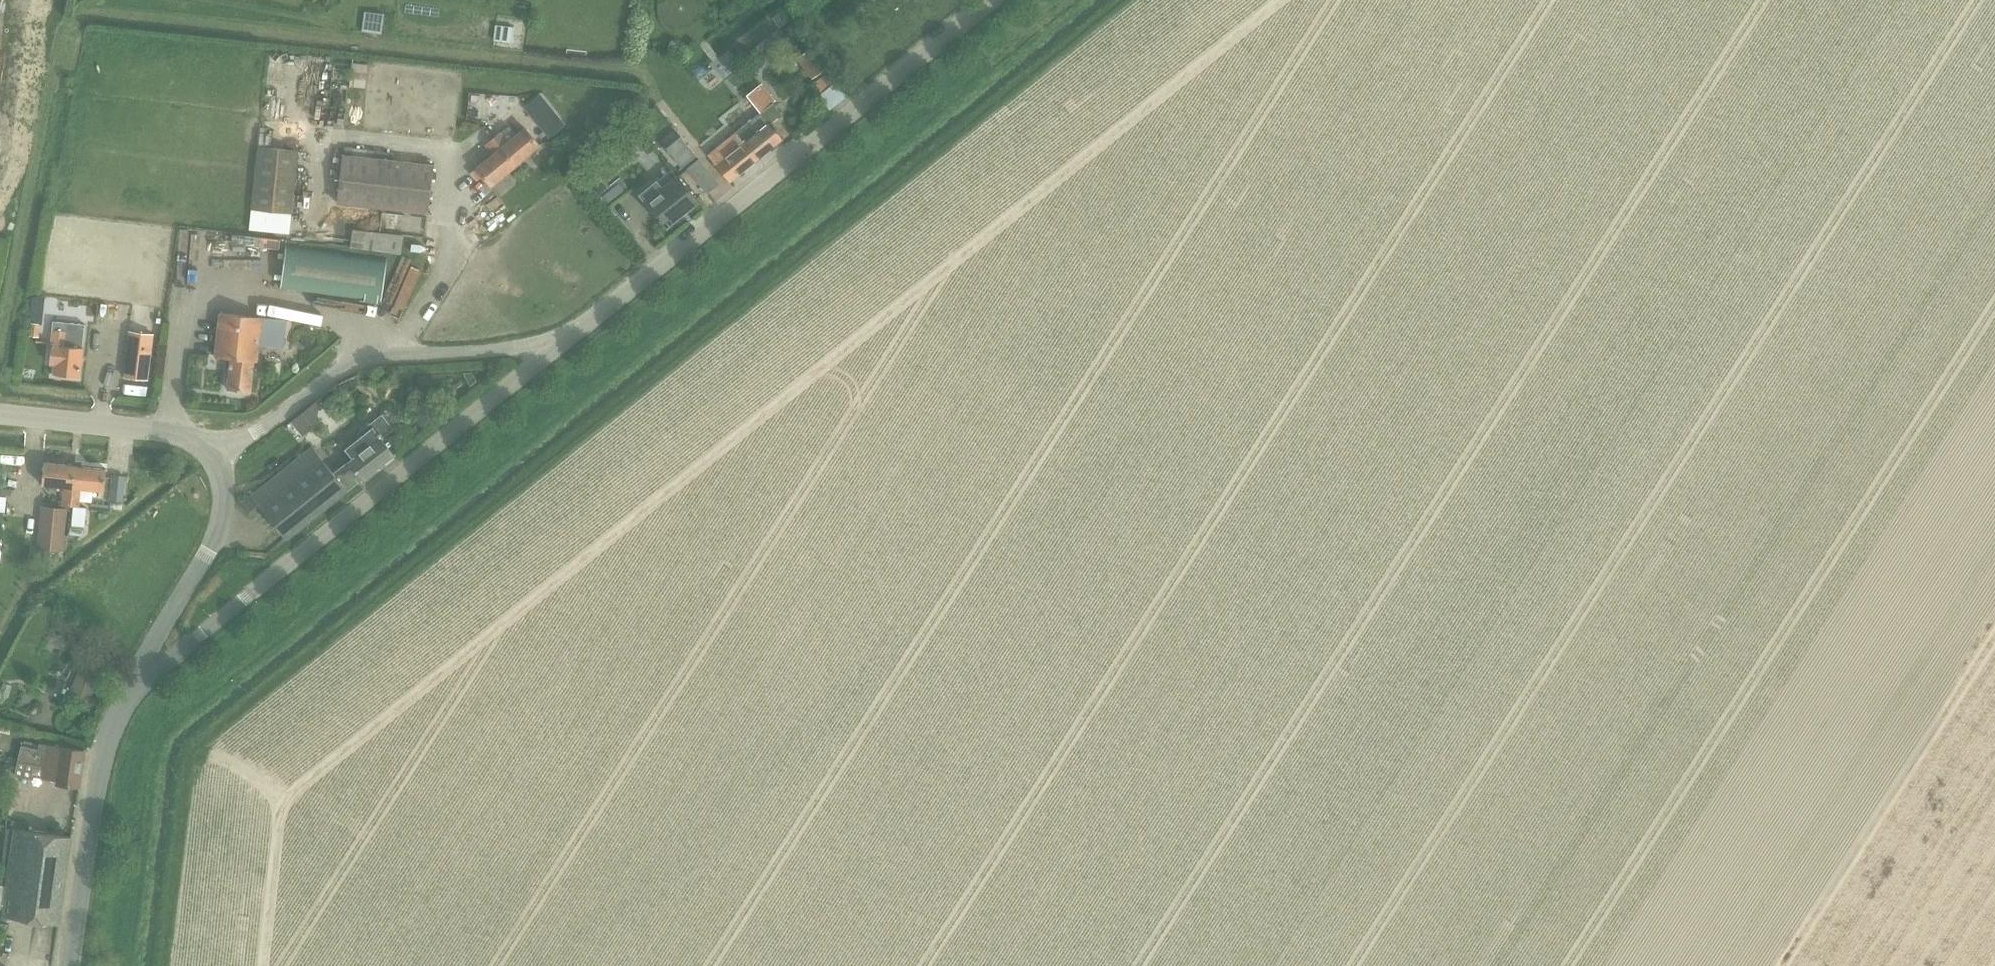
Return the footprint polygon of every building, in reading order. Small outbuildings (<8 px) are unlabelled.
[(398,26),(399,13),(380,11),(378,23),(398,26)] [(525,37),(526,27),(508,26),(508,36),(525,37)] [(813,79),(827,68),(811,47),(797,58),(813,79)] [(367,88),(369,64),(353,62),(350,87),(367,88)] [(814,82),(822,92),(837,81),(829,70),(814,82)] [(842,94),(853,109),(869,99),(858,83),(842,94)] [(738,114),(747,107),(734,91),(724,98),(738,114)] [(540,95),(525,108),(549,138),(565,125),(540,95)] [(753,163),(783,140),(769,123),(781,113),(773,104),(733,136),(753,163)] [(516,135),(509,126),(493,139),(515,166),(540,145),(525,128),(516,135)] [(641,126),(617,145),(626,155),(649,137),(641,126)] [(730,182),(753,163),(733,136),(709,156),(730,182)] [(682,168),(697,156),(681,137),(666,149),(682,168)] [(491,185),(515,166),(493,139),(485,145),(493,155),(477,168),(491,185)] [(293,214),(299,150),(258,146),(252,210),(293,214)] [(429,213),(434,165),(341,155),(336,203),(429,213)] [(708,194),(720,184),(699,159),(687,168),(708,194)] [(672,170),(640,195),(646,201),(658,216),(657,217),(659,220),(660,219),(663,223),(685,206),(688,209),(698,202),(672,170)] [(506,220),(521,212),(516,203),(501,211),(506,220)] [(402,254),(404,236),(353,230),(351,248),(402,254)] [(381,303),(387,259),(283,244),(277,288),(381,303)] [(283,348),(286,320),(220,313),(215,357),(231,358),(228,389),(251,392),(254,361),(258,361),(259,346),(283,348)] [(54,321),(50,364),(56,364),(55,375),(79,377),(85,325),(54,321)] [(39,336),(41,323),(32,322),(30,335),(39,336)] [(148,379),(150,359),(153,334),(129,332),(124,376),(148,379)] [(303,436),(313,427),(302,413),(292,422),(303,436)] [(363,480),(394,455),(381,439),(393,430),(382,416),(359,434),(362,437),(346,449),(353,458),(344,465),(334,473),(313,447),(242,504),(252,517),(262,509),(286,540),(358,483),(354,478),(359,474),(363,480)] [(71,506),(76,466),(44,463),(42,485),(64,487),(63,506),(71,506)] [(104,491),(106,469),(76,466),(71,506),(76,507),(74,526),(85,527),(87,508),(79,507),(81,489),(104,491)] [(124,502),(126,476),(113,475),(111,501),(124,502)] [(63,552),(68,509),(43,507),(39,549),(63,552)] [(88,705),(99,678),(80,670),(69,697),(88,705)] [(83,750),(64,748),(39,745),(38,750),(21,746),(18,762),(15,777),(33,781),(34,778),(39,779),(55,782),(55,784),(59,785),(78,788),(83,750)] [(5,909),(3,918),(40,923),(60,925),(71,837),(51,835),(15,830),(8,885),(0,884),(0,908),(5,909)]
